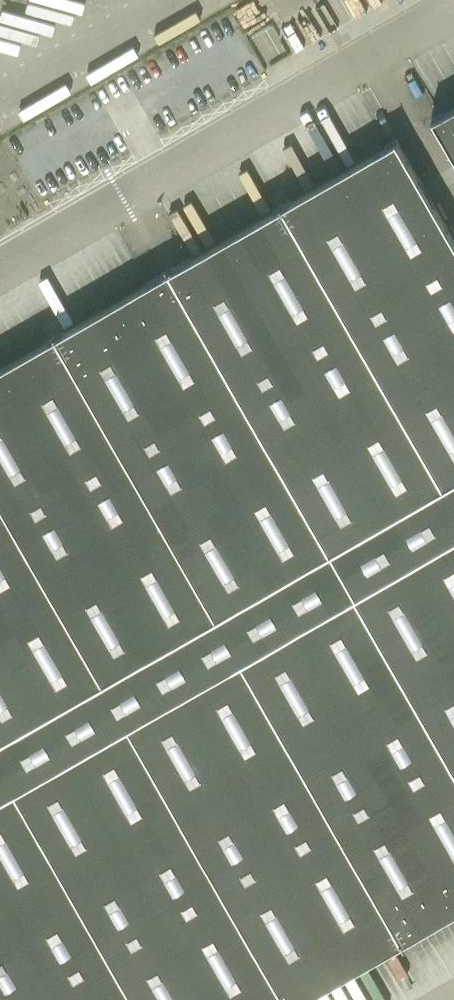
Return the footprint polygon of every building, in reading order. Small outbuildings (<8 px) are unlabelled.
[(434,116),(453,151),(453,105),(434,116)] [(453,909),(453,238),(398,139),(170,269),(0,366),(0,999),(295,999),(453,909)]
